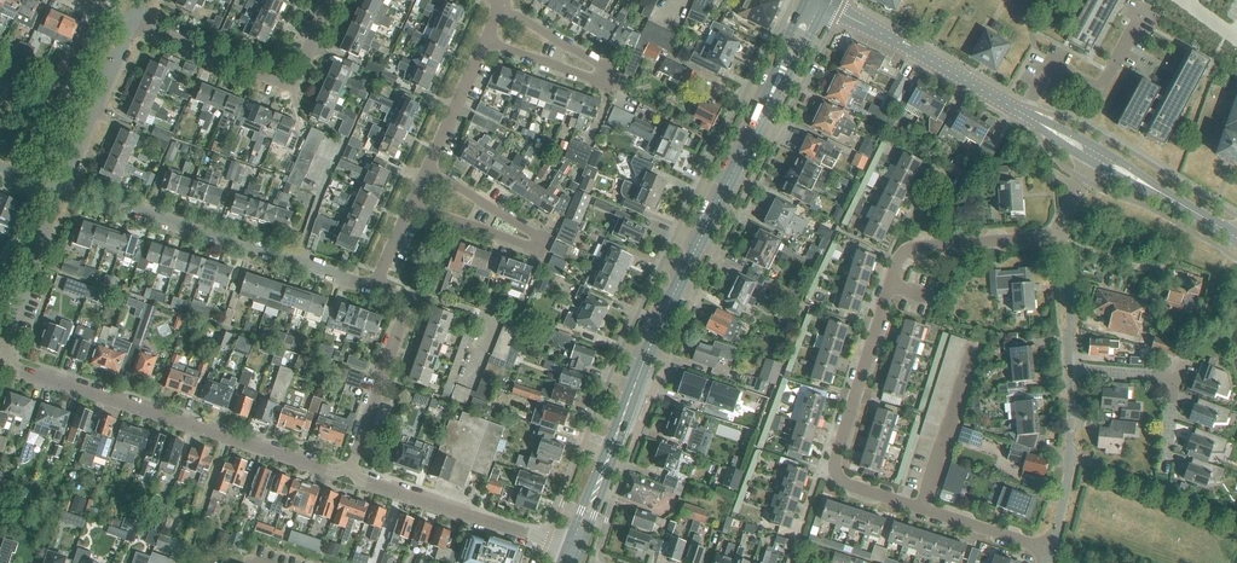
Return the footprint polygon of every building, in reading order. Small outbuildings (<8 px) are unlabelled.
[(17,15),(24,0),(7,0),(1,14),(15,20),(17,15)] [(17,15),(15,20),(14,21),(32,29),(35,22),(32,20),(39,5),(28,0),(24,0),(17,15)] [(201,0),(179,0),(177,6),(193,13),(196,6),(201,8),(204,1),(201,0)] [(266,4),(257,0),(246,0),(245,2),(263,10),(278,18),(285,4),(277,0),(268,0),(266,4)] [(359,10),(391,25),(393,20),(386,17),(386,15),(379,12),(382,5),(371,0),(363,0),(359,10)] [(414,5),(418,7),(433,14),(440,17),(458,25),(464,11),(463,11),(464,8),(457,5),(456,8),(446,3),(443,10),(429,4),(430,0),(417,0),(414,5)] [(553,0),(535,0),(535,1),(547,9),(553,0)] [(547,9),(560,16),(570,0),(553,0),(547,9)] [(575,3),(577,0),(570,0),(560,16),(572,24),(582,7),(575,3)] [(599,0),(595,0),(588,11),(582,7),(572,24),(585,31),(602,2),(599,0)] [(597,38),(610,17),(603,13),(611,0),(603,0),(602,2),(585,31),(597,38)] [(649,18),(656,3),(650,0),(642,0),(640,3),(645,6),(641,14),(649,18)] [(710,10),(713,3),(704,0),(697,0),(695,4),(710,10)] [(744,21),(746,22),(746,21),(768,32),(779,10),(777,9),(782,0),(756,0),(751,12),(742,7),(737,16),(745,20),(744,21)] [(884,5),(883,7),(884,10),(889,12),(891,11),(892,9),(893,10),(898,0),(874,0),(884,5)] [(1066,41),(1089,54),(1118,0),(1088,0),(1066,41)] [(278,18),(263,10),(245,2),(242,9),(260,17),(257,23),(272,31),(278,18)] [(695,4),(692,11),(707,17),(710,10),(695,4)] [(431,19),(433,14),(418,7),(424,10),(422,15),(431,19)] [(629,11),(623,7),(619,13),(625,16),(629,11)] [(359,10),(353,23),(371,31),(374,25),(380,28),(381,27),(388,30),(391,25),(359,10)] [(44,28),(58,34),(66,18),(52,11),(44,28)] [(705,23),(707,17),(692,11),(689,19),(703,24),(705,23)] [(610,46),(620,29),(622,25),(627,17),(625,16),(619,13),(619,12),(614,20),(610,17),(597,38),(610,46)] [(272,31),(257,23),(240,15),(236,23),(253,31),(250,37),(266,44),(272,31)] [(205,26),(215,31),(217,32),(223,19),(217,16),(214,22),(208,19),(205,26)] [(434,30),(452,38),(458,25),(440,17),(434,30)] [(66,18),(58,34),(73,41),(80,24),(66,18)] [(227,19),(221,33),(228,36),(234,22),(227,19)] [(706,44),(734,58),(740,45),(730,40),(734,33),(713,22),(711,28),(711,34),(706,44)] [(375,34),(371,31),(353,23),(347,37),(365,45),(370,47),(377,50),(380,45),(372,42),(375,34)] [(648,23),(641,38),(647,41),(654,26),(648,23)] [(626,28),(622,25),(620,29),(610,46),(622,53),(626,45),(634,48),(634,49),(639,37),(634,35),(632,37),(624,32),(626,28)] [(404,26),(402,31),(411,36),(414,31),(409,29),(404,26)] [(660,29),(654,26),(647,41),(648,41),(649,42),(652,44),(660,29)] [(666,32),(660,29),(652,44),(658,47),(666,32)] [(434,30),(432,35),(428,44),(446,52),(452,38),(434,30)] [(414,31),(411,36),(420,40),(422,34),(414,31)] [(672,35),(666,32),(658,47),(661,48),(665,50),(672,35)] [(986,33),(973,57),(995,70),(1004,54),(1006,53),(1008,50),(1008,47),(1008,46),(986,33)] [(679,38),(672,35),(665,50),(671,53),(679,38)] [(420,40),(411,36),(409,41),(418,45),(420,40)] [(370,47),(365,45),(347,37),(341,50),(359,58),(362,50),(367,52),(370,47)] [(648,41),(647,41),(641,38),(639,37),(634,49),(627,66),(626,70),(635,74),(640,61),(648,41)] [(21,42),(15,55),(22,58),(28,46),(21,42)] [(652,44),(649,42),(642,55),(655,62),(661,48),(658,47),(652,44)] [(890,62),(871,53),(871,52),(853,43),(851,44),(845,55),(845,56),(865,65),(896,80),(900,71),(889,66),(890,62)] [(422,57),(440,65),(441,65),(444,58),(443,58),(446,52),(428,44),(422,57)] [(706,45),(699,58),(692,54),(689,61),(714,74),(718,66),(727,71),(734,58),(706,44),(706,45)] [(22,58),(29,61),(35,49),(28,46),(22,58)] [(1191,52),(1145,137),(1164,147),(1210,62),(1191,52)] [(865,65),(845,56),(845,55),(839,68),(859,77),(862,71),(875,77),(878,71),(865,65)] [(416,70),(434,78),(440,65),(422,57),(417,67),(416,70)] [(403,58),(401,63),(408,66),(410,61),(403,58)] [(161,59),(158,65),(151,62),(145,76),(162,83),(176,89),(179,84),(165,78),(168,70),(176,74),(179,67),(161,59)] [(659,72),(692,88),(698,75),(666,59),(659,72)] [(335,63),(329,77),(345,84),(361,91),(364,85),(349,78),(352,72),(357,74),(360,67),(346,60),(342,67),(335,63)] [(56,74),(64,78),(70,64),(63,61),(56,74)] [(370,63),(367,70),(381,76),(384,71),(384,69),(370,63)] [(416,70),(408,66),(401,63),(398,68),(407,72),(405,81),(417,87),(416,87),(419,88),(428,92),(428,90),(429,91),(433,84),(431,83),(434,78),(416,70)] [(511,92),(517,74),(503,70),(497,88),(511,92)] [(397,77),(384,71),(381,76),(380,79),(393,85),(397,77)] [(864,101),(868,93),(855,87),(857,82),(837,73),(831,85),(864,101)] [(523,102),(525,97),(531,79),(517,74),(511,92),(517,94),(513,107),(521,110),(523,102)] [(899,75),(894,84),(903,89),(908,80),(899,75)] [(176,89),(162,83),(145,76),(139,89),(157,97),(160,90),(174,95),(176,89)] [(329,77),(323,90),(339,97),(345,84),(329,77)] [(539,102),(545,83),(531,79),(525,97),(523,102),(529,104),(531,99),(539,102)] [(917,85),(918,86),(912,95),(906,92),(898,106),(905,110),(908,105),(922,113),(932,95),(925,91),(926,84),(921,80),(920,81),(920,80),(917,85)] [(1141,80),(1118,123),(1136,133),(1160,90),(1141,80)] [(548,119),(553,106),(559,88),(545,83),(539,102),(544,103),(540,117),(548,119)] [(179,84),(176,89),(185,93),(187,88),(179,84)] [(208,113),(211,107),(217,91),(204,85),(197,101),(204,103),(198,119),(205,122),(208,113)] [(862,106),(864,101),(831,85),(825,98),(850,109),(854,102),(862,106)] [(368,95),(361,92),(353,88),(351,93),(365,99),(366,100),(368,95)] [(559,88),(553,106),(548,119),(554,121),(556,113),(564,116),(566,111),(572,93),(559,88)] [(139,89),(134,103),(151,110),(158,113),(160,107),(161,106),(154,103),(157,97),(139,89)] [(323,90),(317,103),(348,117),(355,121),(357,116),(336,107),(340,98),(339,97),(323,90)] [(211,107),(224,112),(231,96),(217,91),(211,107)] [(397,112),(413,119),(419,106),(413,103),(415,98),(406,94),(404,99),(400,106),(373,93),(370,100),(381,105),(397,112)] [(566,111),(580,115),(586,97),(572,93),(566,111)] [(889,94),(887,99),(895,103),(897,98),(889,94)] [(942,112),(951,97),(945,94),(940,99),(932,95),(922,113),(931,117),(929,120),(929,133),(936,136),(948,115),(942,112)] [(247,111),(242,108),(245,102),(231,96),(224,112),(219,126),(224,128),(230,114),(237,117),(233,127),(239,130),(247,111)] [(579,119),(576,128),(583,130),(587,118),(594,120),(600,102),(586,97),(580,115),(579,119)] [(704,123),(702,128),(709,131),(712,126),(714,127),(722,111),(710,106),(711,104),(700,99),(696,108),(699,110),(695,118),(704,123)] [(523,102),(521,110),(526,112),(529,104),(523,102)] [(824,102),(818,114),(852,131),(856,124),(847,120),(846,120),(840,117),(843,111),(824,102)] [(1218,155),(1236,162),(1236,102),(1218,155)] [(158,113),(151,110),(134,103),(128,116),(145,124),(149,115),(163,121),(165,116),(158,113)] [(317,103),(310,117),(328,125),(332,115),(346,122),(348,117),(317,103)] [(480,104),(476,112),(484,116),(500,124),(503,115),(480,104)] [(413,119),(397,112),(382,105),(381,105),(378,110),(386,114),(382,121),(391,125),(407,132),(413,119)] [(960,110),(962,111),(957,120),(951,117),(942,132),(938,137),(945,141),(948,135),(962,144),(966,138),(976,120),(968,115),(970,108),(965,106),(963,105),(960,110)] [(260,134),(263,128),(269,112),(256,106),(253,114),(247,111),(240,127),(253,132),(254,131),(260,134)] [(158,113),(166,116),(168,111),(160,107),(158,113)] [(621,130),(628,114),(615,108),(608,123),(621,130)] [(877,117),(874,123),(884,127),(890,113),(881,109),(877,117)] [(273,140),(276,133),(282,118),(269,112),(263,128),(260,134),(257,143),(260,144),(264,136),(273,140)] [(627,132),(631,124),(635,117),(628,114),(621,130),(627,132)] [(684,122),(689,125),(694,117),(688,114),(684,122)] [(852,131),(818,114),(812,127),(831,136),(834,130),(840,133),(841,133),(849,137),(852,131)] [(892,114),(884,128),(888,130),(895,116),(892,114)] [(471,123),(485,129),(486,126),(488,122),(475,116),(471,123)] [(346,122),(340,135),(347,138),(355,121),(348,117),(346,122)] [(570,126),(576,128),(579,119),(573,117),(570,126)] [(640,129),(649,133),(682,149),(689,135),(668,125),(665,131),(635,117),(631,124),(640,129)] [(276,133),(273,140),(270,148),(275,150),(280,135),(289,139),(285,148),(293,151),(300,135),(292,132),(296,123),(282,118),(276,133)] [(983,124),(976,120),(966,138),(980,146),(977,151),(990,159),(999,144),(986,137),(991,128),(994,123),(994,122),(989,119),(983,124)] [(495,131),(498,127),(488,122),(486,126),(495,131)] [(391,125),(388,132),(372,124),(369,131),(385,138),(401,145),(407,132),(391,125)] [(631,124),(627,132),(637,136),(640,129),(631,124)] [(153,126),(150,134),(168,142),(172,134),(153,126)] [(308,135),(322,141),(325,134),(311,128),(308,135)] [(606,137),(608,130),(603,128),(600,134),(606,137)] [(121,130),(115,144),(134,152),(139,138),(121,130)] [(257,143),(260,134),(254,131),(250,140),(257,143)] [(401,145),(385,138),(369,131),(366,137),(383,145),(379,152),(395,159),(401,145)] [(675,165),(682,150),(682,149),(649,133),(645,140),(659,146),(655,155),(675,165)] [(168,142),(150,134),(147,142),(165,149),(168,142)] [(305,142),(319,148),(322,141),(308,135),(305,142)] [(459,152),(464,155),(461,160),(474,168),(483,153),(492,139),(485,135),(479,144),(468,137),(459,152)] [(799,154),(832,170),(841,151),(808,135),(804,144),(801,145),(799,150),(800,153),(799,154)] [(363,143),(351,137),(346,145),(360,151),(363,143)] [(545,145),(551,148),(554,141),(547,138),(545,145)] [(882,153),(886,144),(881,141),(877,150),(882,153)] [(173,142),(166,160),(172,163),(179,144),(173,142)] [(302,149),(316,155),(319,148),(305,142),(302,149)] [(586,169),(586,168),(587,166),(594,151),(572,142),(566,157),(586,169)] [(115,144),(110,157),(128,165),(134,152),(115,144)] [(501,154),(505,148),(500,145),(496,151),(501,154)] [(534,150),(530,147),(525,155),(530,158),(534,152),(533,151),(534,150)] [(313,162),(314,160),(316,155),(302,149),(299,156),(313,162)] [(938,153),(930,149),(926,156),(934,160),(938,153)] [(343,156),(348,159),(351,152),(346,150),(343,156)] [(489,157),(485,154),(483,153),(474,168),(487,176),(501,154),(496,151),(494,150),(489,157)] [(147,157),(137,153),(135,159),(144,163),(147,157)] [(867,159),(856,153),(852,164),(862,169),(867,159)] [(904,153),(897,167),(914,176),(921,162),(904,153)] [(513,163),(500,155),(487,176),(500,184),(501,184),(506,187),(524,159),(518,155),(513,163)] [(875,166),(879,157),(874,155),(870,164),(875,166)] [(296,162),(310,168),(313,162),(299,156),(296,162)] [(128,165),(110,157),(107,163),(104,161),(104,162),(105,162),(100,174),(111,178),(110,180),(120,184),(122,178),(122,177),(121,177),(125,170),(130,173),(133,167),(128,165)] [(792,164),(793,165),(792,169),(812,178),(817,166),(797,157),(795,157),(792,164)] [(643,182),(641,187),(660,197),(667,183),(649,175),(654,164),(634,158),(632,164),(637,178),(643,182)] [(366,179),(384,187),(390,173),(384,171),(387,164),(376,159),(372,165),(369,172),(342,159),(339,166),(350,171),(366,179)] [(524,159),(506,187),(511,190),(511,191),(525,199),(534,184),(522,176),(530,162),(524,159)] [(598,163),(590,159),(587,167),(595,170),(598,163)] [(234,182),(239,167),(240,163),(232,161),(226,179),(234,182)] [(293,169),(307,175),(310,168),(296,162),(293,169)] [(186,163),(183,172),(189,173),(192,165),(186,163)] [(239,167),(234,182),(241,184),(246,170),(239,167)] [(897,167),(890,181),(908,189),(914,176),(897,167)] [(1000,213),(1021,212),(1020,183),(1008,183),(1007,167),(992,168),(993,180),(998,179),(1000,213)] [(169,168),(167,174),(162,190),(176,194),(181,178),(183,172),(169,168)] [(790,168),(784,179),(786,180),(806,189),(807,189),(811,191),(813,186),(820,189),(822,183),(815,180),(812,178),(792,169),(790,168)] [(868,180),(873,171),(868,168),(863,177),(868,180)] [(293,169),(290,176),(304,182),(307,175),(293,169)] [(213,172),(208,171),(205,180),(197,177),(195,183),(190,199),(204,203),(209,187),(213,172)] [(213,172),(209,187),(204,203),(218,208),(223,192),(215,189),(220,173),(214,171),(213,172)] [(384,187),(366,179),(350,171),(348,176),(356,180),(355,181),(363,185),(360,192),(378,200),(384,187)] [(150,187),(155,175),(148,172),(143,184),(150,187)] [(547,177),(540,174),(536,181),(542,185),(547,177)] [(817,174),(815,180),(822,183),(825,178),(817,174)] [(304,182),(290,176),(287,182),(292,185),(301,189),(304,182)] [(596,181),(586,177),(581,189),(591,193),(596,181)] [(176,194),(190,199),(195,183),(181,178),(176,194)] [(562,196),(560,199),(554,196),(558,189),(556,188),(560,181),(556,178),(547,192),(538,207),(551,215),(554,210),(564,216),(572,198),(568,195),(562,196)] [(653,211),(660,197),(641,187),(626,180),(623,187),(622,192),(622,194),(623,196),(625,197),(627,198),(623,206),(642,215),(645,207),(653,211)] [(806,189),(786,180),(785,184),(782,183),(779,190),(781,192),(801,201),(806,189)] [(246,217),(251,201),(256,186),(257,184),(248,181),(242,198),(237,196),(232,212),(246,217)] [(890,181),(884,194),(901,203),(908,189),(890,181)] [(574,193),(578,185),(571,182),(567,189),(574,193)] [(862,193),(866,184),(861,182),(857,191),(862,193)] [(534,184),(525,199),(538,207),(547,192),(534,184)] [(849,195),(853,187),(847,184),(843,192),(849,195)] [(246,217),(260,221),(265,205),(267,199),(259,197),(262,187),(256,186),(251,201),(246,217)] [(274,225),(279,209),(284,193),(277,191),(274,200),(273,199),(270,207),(265,205),(260,221),(274,225)] [(337,197),(354,205),(372,213),(378,200),(360,192),(357,198),(341,191),(337,197)] [(591,197),(575,191),(564,218),(565,219),(563,223),(577,229),(579,224),(580,225),(591,197)] [(293,214),(285,211),(290,195),(288,194),(284,193),(279,209),(274,225),(288,230),(293,214)] [(884,194),(877,207),(894,216),(901,203),(884,194)] [(13,213),(17,202),(2,196),(0,200),(0,224),(12,230),(18,215),(13,213)] [(855,207),(859,198),(854,196),(850,204),(855,207)] [(334,204),(351,211),(348,218),(366,226),(372,213),(354,205),(337,197),(334,204)] [(775,197),(769,211),(805,228),(808,221),(793,214),(796,207),(775,197)] [(877,207),(870,221),(888,229),(894,216),(877,207)] [(615,216),(607,234),(625,242),(627,239),(639,244),(646,229),(633,224),(635,219),(612,209),(610,214),(615,216)] [(853,211),(848,209),(843,218),(848,220),(853,211)] [(763,223),(765,224),(784,233),(787,227),(802,234),(805,228),(769,211),(763,223)] [(838,221),(841,215),(835,213),(832,219),(838,221)] [(326,224),(342,231),(360,239),(366,226),(348,218),(345,225),(329,217),(326,224)] [(311,233),(311,234),(318,236),(322,228),(333,233),(332,235),(339,238),(336,245),(353,253),(360,239),(342,231),(326,224),(316,219),(311,233)] [(91,248),(98,226),(84,221),(84,222),(81,231),(77,230),(72,243),(77,245),(90,250),(91,248)] [(888,229),(870,221),(863,234),(881,243),(888,229)] [(563,223),(560,231),(559,234),(556,239),(560,241),(572,246),(579,230),(563,223)] [(816,233),(829,239),(833,231),(820,225),(816,233)] [(98,226),(91,248),(95,250),(97,245),(106,248),(111,230),(98,226)] [(125,234),(111,230),(106,248),(104,252),(117,257),(124,235),(125,234)] [(760,231),(754,245),(776,256),(779,251),(776,250),(780,241),(760,231)] [(144,248),(136,245),(138,240),(124,235),(117,257),(118,257),(117,259),(125,261),(127,254),(133,256),(131,261),(139,263),(144,248)] [(556,241),(551,253),(564,259),(569,247),(556,241)] [(597,258),(625,270),(631,257),(625,255),(627,249),(604,241),(596,257),(597,258)] [(836,245),(831,243),(827,252),(832,254),(836,245)] [(144,248),(139,263),(137,269),(145,272),(148,261),(160,265),(166,248),(152,244),(150,250),(144,248)] [(808,250),(819,255),(822,249),(811,244),(808,250)] [(465,264),(471,266),(477,250),(462,245),(458,254),(455,253),(449,268),(461,273),(465,264)] [(776,256),(754,245),(747,259),(753,262),(749,269),(767,277),(769,270),(767,269),(771,260),(774,261),(776,256)] [(166,248),(160,265),(174,269),(179,253),(166,248)] [(491,258),(492,255),(477,250),(471,266),(478,268),(475,275),(488,280),(491,273),(492,273),(497,260),(491,258)] [(817,261),(819,255),(808,250),(805,255),(817,261)] [(856,251),(852,266),(871,272),(875,258),(856,251)] [(179,253),(174,269),(187,274),(192,257),(179,253)] [(340,260),(346,263),(349,256),(344,254),(340,260)] [(560,279),(561,277),(567,263),(553,256),(546,272),(560,279)] [(189,284),(192,275),(200,278),(206,261),(192,257),(187,274),(184,283),(189,284)] [(825,268),(829,259),(824,257),(820,265),(825,268)] [(600,275),(619,283),(625,270),(597,258),(594,264),(603,268),(600,275)] [(492,273),(510,279),(513,280),(518,264),(503,259),(502,262),(497,260),(492,273)] [(200,278),(199,284),(212,288),(214,282),(219,266),(206,261),(200,278)] [(61,270),(77,275),(80,268),(64,263),(61,270)] [(518,264),(513,280),(515,281),(519,282),(521,283),(518,293),(524,295),(533,270),(518,264)] [(219,266),(214,282),(228,287),(233,270),(219,266)] [(852,266),(847,280),(866,286),(871,272),(852,266)] [(1002,295),(1013,294),(1014,312),(1035,310),(1033,283),(1032,283),(1031,268),(1019,269),(1019,271),(1000,273),(1000,270),(990,271),(992,296),(1002,295)] [(749,269),(745,278),(739,275),(733,288),(750,296),(756,283),(762,287),(767,277),(749,269)] [(818,281),(823,273),(818,270),(813,279),(818,281)] [(430,290),(446,295),(453,274),(446,272),(443,279),(435,277),(430,290)] [(542,292),(549,278),(540,274),(534,289),(542,292)] [(1180,312),(1183,301),(1186,302),(1187,300),(1196,302),(1202,279),(1201,279),(1193,276),(1193,275),(1188,274),(1186,278),(1191,279),(1187,290),(1169,285),(1166,296),(1163,307),(1180,312)] [(108,287),(111,276),(106,275),(102,285),(108,287)] [(253,301),(260,279),(246,275),(241,291),(240,296),(253,301)] [(613,296),(619,283),(600,275),(597,282),(588,278),(585,284),(613,296)] [(116,278),(111,276),(108,287),(113,288),(116,278)] [(87,293),(89,286),(70,279),(67,286),(87,293)] [(255,296),(253,301),(253,303),(266,307),(274,283),(260,279),(255,296)] [(847,280),(843,294),(861,300),(866,286),(847,280)] [(279,311),(287,288),(274,283),(266,307),(279,311)] [(812,295),(816,286),(811,284),(807,292),(812,295)] [(86,299),(98,303),(102,291),(91,287),(86,299)] [(586,304),(583,310),(603,319),(609,305),(589,296),(592,291),(582,287),(576,299),(586,304)] [(149,300),(152,290),(146,288),(143,298),(149,300)] [(293,316),(300,292),(299,292),(300,289),(295,288),(294,290),(287,288),(279,311),(293,316)] [(750,296),(733,288),(727,301),(731,303),(728,309),(740,315),(743,309),(744,309),(747,303),(754,307),(757,299),(750,296)] [(157,292),(152,290),(149,300),(154,302),(157,292)] [(1146,303),(1098,290),(1092,312),(1111,317),(1109,327),(1138,335),(1140,326),(1135,325),(1138,314),(1143,314),(1146,303)] [(306,320),(314,296),(300,292),(293,316),(306,320)] [(861,300),(843,294),(842,294),(838,292),(836,298),(841,300),(838,308),(857,315),(861,300)] [(127,299),(116,295),(112,307),(124,310),(127,299)] [(314,296),(309,313),(307,319),(320,323),(321,322),(328,324),(333,309),(326,307),(328,301),(314,296)] [(175,309),(179,299),(173,297),(170,307),(175,309)] [(129,299),(127,306),(136,309),(134,317),(141,319),(144,312),(144,311),(146,305),(140,303),(129,299)] [(487,302),(484,309),(499,314),(501,307),(487,302)] [(333,309),(328,324),(327,327),(347,334),(350,326),(355,310),(341,305),(339,311),(333,309)] [(203,318),(206,308),(201,306),(198,316),(203,318)] [(718,308),(715,315),(714,314),(707,328),(724,336),(731,340),(735,331),(739,333),(744,324),(728,316),(729,314),(718,308)] [(228,309),(223,324),(230,326),(235,311),(228,309)] [(434,309),(429,324),(448,331),(453,316),(434,309)] [(361,338),(369,314),(355,310),(350,326),(347,334),(361,338)] [(596,333),(603,319),(583,310),(580,318),(570,313),(564,326),(574,331),(577,324),(596,333)] [(141,319),(133,343),(143,347),(154,316),(144,312),(141,319)] [(782,312),(778,321),(790,326),(794,317),(782,312)] [(382,318),(369,314),(361,338),(366,340),(369,333),(377,335),(382,318)] [(803,324),(808,326),(811,316),(806,314),(803,324)] [(519,321),(511,318),(507,317),(505,323),(518,329),(521,322),(519,321)] [(48,324),(39,346),(42,347),(42,350),(46,351),(48,350),(57,353),(60,344),(65,346),(73,324),(62,320),(59,328),(48,324)] [(247,321),(244,331),(249,333),(252,323),(247,321)] [(469,338),(474,323),(467,321),(462,336),(469,338)] [(828,321),(824,336),(843,342),(847,327),(828,321)] [(905,321),(901,336),(919,342),(924,327),(905,321)] [(502,330),(516,336),(518,329),(505,323),(502,330)] [(429,324),(424,338),(443,345),(448,331),(429,324)] [(76,341),(70,358),(72,358),(72,360),(76,361),(77,360),(84,363),(90,345),(92,346),(97,332),(77,325),(72,340),(76,341)] [(261,337),(270,340),(274,330),(264,327),(261,337)] [(797,338),(803,340),(806,330),(801,328),(797,338)] [(232,333),(221,330),(216,345),(227,349),(232,333)] [(287,334),(274,330),(270,340),(283,345),(287,334)] [(502,330),(500,337),(513,342),(516,336),(502,330)] [(115,342),(105,370),(118,375),(125,355),(128,356),(132,345),(121,341),(124,334),(118,332),(115,342)] [(596,353),(569,344),(571,338),(553,332),(552,337),(552,340),(553,342),(554,344),(556,346),(560,347),(560,348),(569,351),(567,358),(570,359),(567,368),(582,373),(585,364),(591,366),(596,353)] [(948,334),(942,333),(939,342),(945,344),(948,334)] [(464,352),(469,338),(462,336),(457,350),(464,352)] [(824,336),(820,350),(838,356),(843,342),(824,336)] [(901,336),(896,350),(915,356),(919,342),(901,336)] [(966,341),(951,336),(949,343),(964,348),(966,341)] [(236,350),(248,354),(253,342),(240,337),(236,350)] [(291,347),(297,349),(300,339),(295,337),(291,347)] [(500,337),(497,343),(511,348),(511,347),(513,342),(500,337)] [(424,338),(419,352),(438,359),(443,345),(424,338)] [(91,365),(105,370),(115,342),(108,339),(106,345),(99,342),(97,348),(91,365)] [(300,339),(297,349),(302,351),(305,340),(300,339)] [(1107,343),(1107,342),(1090,340),(1088,354),(1103,356),(1116,357),(1117,344),(1107,343)] [(737,349),(733,347),(715,341),(715,342),(716,342),(714,348),(699,343),(693,360),(715,368),(719,356),(728,359),(733,357),(736,349),(737,349)] [(1012,365),(1032,364),(1031,355),(1038,353),(1038,347),(1021,348),(1020,341),(1004,342),(1004,350),(1010,349),(1012,365)] [(792,352),(797,354),(801,344),(796,342),(792,352)] [(503,353),(508,355),(510,350),(510,349),(511,348),(497,343),(495,350),(503,353)] [(964,348),(949,343),(947,350),(962,355),(964,348)] [(152,354),(148,353),(150,349),(143,347),(141,351),(140,350),(137,360),(138,361),(133,375),(150,381),(158,357),(152,355),(152,354)] [(505,362),(504,367),(509,368),(513,370),(520,351),(511,347),(511,348),(510,349),(510,350),(509,352),(508,355),(505,362)] [(943,349),(937,347),(935,357),(940,358),(943,349)] [(286,351),(277,348),(275,356),(283,358),(286,351)] [(1130,358),(1130,365),(1147,366),(1147,359),(1147,349),(1140,348),(1139,358),(1130,358)] [(332,361),(338,363),(341,352),(335,350),(332,361)] [(459,367),(464,352),(457,350),(452,364),(459,367)] [(508,355),(495,350),(492,357),(504,362),(505,362),(508,355)] [(820,350),(815,364),(834,370),(838,356),(820,350)] [(896,350),(892,364),(911,370),(915,356),(896,350)] [(962,355),(947,350),(944,357),(960,362),(962,355)] [(419,352),(414,366),(432,373),(438,359),(419,352)] [(171,362),(174,363),(165,388),(179,393),(185,376),(188,369),(177,365),(180,357),(173,354),(171,362)] [(308,358),(299,355),(296,364),(306,367),(308,358)] [(347,364),(352,366),(355,357),(349,355),(347,364)] [(488,362),(488,363),(501,369),(502,367),(504,362),(492,357),(490,356),(488,362)] [(355,357),(352,366),(366,370),(368,363),(354,359),(355,357)] [(790,357),(787,366),(792,368),(796,358),(790,357)] [(960,362),(944,357),(942,365),(957,369),(960,362)] [(188,369),(185,376),(179,393),(193,398),(198,383),(201,384),(209,360),(204,358),(202,365),(200,364),(197,372),(188,369)] [(1213,367),(1215,361),(1216,360),(1209,358),(1209,359),(1207,364),(1213,367)] [(781,365),(764,359),(758,379),(767,382),(775,384),(781,365)] [(543,370),(552,373),(554,367),(555,364),(546,362),(543,370)] [(939,363),(933,362),(930,371),(936,373),(939,363)] [(499,375),(501,369),(488,363),(485,370),(499,375)] [(459,367),(452,364),(447,378),(454,381),(459,367)] [(834,370),(815,364),(811,379),(830,384),(834,370)] [(892,364),(888,379),(906,385),(911,370),(892,364)] [(1024,391),(1024,388),(1024,381),(1041,380),(1040,374),(1033,373),(1032,364),(1012,365),(1013,381),(1007,382),(1007,385),(998,385),(999,394),(1008,393),(1024,391)] [(1202,364),(1195,382),(1193,383),(1191,389),(1214,398),(1215,393),(1226,397),(1230,387),(1227,373),(1202,364)] [(329,379),(329,378),(333,367),(327,365),(323,377),(329,379)] [(957,369),(942,365),(940,371),(955,376),(957,369)] [(283,405),(295,371),(282,366),(269,403),(262,400),(256,418),(270,423),(277,403),(283,405)] [(432,373),(414,366),(409,381),(427,388),(432,373)] [(333,367),(329,378),(346,383),(348,378),(350,372),(333,367)] [(562,376),(559,384),(577,390),(582,376),(554,367),(552,373),(562,376)] [(235,413),(248,418),(254,402),(255,402),(258,393),(247,389),(253,373),(244,370),(239,383),(246,385),(242,398),(240,397),(235,413)] [(482,377),(496,382),(499,375),(485,370),(482,377)] [(295,371),(283,405),(286,406),(281,420),(286,422),(284,427),(293,430),(300,411),(305,398),(296,395),(297,392),(289,389),(295,371)] [(955,376),(940,371),(938,378),(953,383),(955,376)] [(364,377),(350,372),(348,378),(362,383),(364,377)] [(200,400),(214,404),(220,386),(212,383),(215,375),(210,373),(200,400)] [(685,373),(678,394),(720,408),(716,419),(758,433),(770,398),(747,390),(745,394),(685,373)] [(934,377),(928,376),(926,385),(931,387),(934,377)] [(479,384),(493,389),(496,382),(482,377),(479,384)] [(214,404),(227,409),(238,380),(232,378),(230,382),(223,379),(220,386),(214,404)] [(360,389),(362,383),(348,378),(346,383),(346,385),(360,389)] [(454,381),(447,378),(442,393),(449,395),(454,381)] [(776,395),(774,400),(779,401),(780,400),(781,397),(782,392),(787,380),(782,378),(779,385),(776,395)] [(953,383),(938,378),(936,385),(951,390),(953,383)] [(906,385),(888,379),(883,393),(902,399),(906,385)] [(1112,383),(1112,388),(1112,390),(1103,389),(1101,408),(1121,410),(1121,419),(1137,420),(1139,405),(1126,404),(1127,389),(1128,384),(1112,383)] [(493,389),(479,384),(476,392),(471,391),(469,395),(489,402),(493,389)] [(794,405),(802,407),(821,413),(826,398),(806,392),(808,387),(801,384),(794,405)] [(951,390),(936,385),(934,392),(949,397),(951,390)] [(571,407),(576,394),(556,387),(554,393),(542,389),(541,394),(516,386),(513,394),(539,402),(541,396),(571,407)] [(459,403),(463,389),(456,387),(450,401),(459,403)] [(466,406),(469,395),(471,391),(463,389),(459,403),(466,406)] [(930,392),(924,390),(921,399),(927,401),(930,392)] [(1025,401),(1024,391),(1008,393),(1008,396),(1006,396),(1007,404),(1004,404),(1005,413),(1008,413),(1008,420),(1016,419),(1037,417),(1036,408),(1043,406),(1042,400),(1025,401)] [(786,403),(789,395),(782,392),(781,397),(780,400),(786,403)] [(949,397),(934,392),(932,399),(947,404),(949,397)] [(6,422),(13,424),(16,417),(21,398),(7,394),(1,412),(2,412),(0,417),(0,424),(5,425),(6,422)] [(430,399),(415,394),(413,401),(428,406),(430,399)] [(313,396),(307,413),(300,411),(293,430),(302,433),(304,428),(309,430),(314,416),(317,417),(322,399),(313,396)] [(26,429),(29,421),(35,403),(21,398),(16,417),(23,419),(20,426),(22,426),(21,428),(26,429)] [(471,407),(484,412),(486,403),(474,399),(471,407)] [(947,404),(932,399),(929,406),(945,411),(947,404)] [(1231,410),(1199,399),(1196,407),(1194,406),(1189,419),(1211,428),(1213,423),(1226,423),(1231,410)] [(770,409),(776,411),(779,401),(774,400),(770,409)] [(969,404),(969,416),(980,416),(980,404),(969,404)] [(34,450),(33,446),(39,436),(47,439),(50,429),(56,409),(42,405),(35,425),(36,425),(34,431),(30,430),(18,464),(21,464),(24,464),(26,463),(29,461),(31,459),(33,456),(34,453),(34,450)] [(318,438),(327,441),(333,422),(335,416),(329,414),(331,407),(323,405),(314,431),(319,433),(318,438)] [(790,419),(797,421),(817,427),(821,413),(802,407),(794,405),(790,419)] [(411,406),(403,427),(413,430),(421,409),(411,406)] [(548,406),(545,415),(534,411),(531,419),(542,423),(541,425),(554,429),(556,424),(563,426),(568,413),(548,406)] [(945,411),(929,406),(927,413),(943,418),(945,411)] [(695,414),(693,413),(674,407),(670,421),(696,430),(699,423),(692,421),(695,414)] [(74,443),(78,430),(86,433),(93,413),(79,408),(72,428),(71,428),(67,441),(74,443)] [(60,442),(63,434),(70,414),(56,409),(50,429),(57,432),(54,440),(60,442)] [(878,410),(873,424),(892,430),(898,432),(899,428),(894,426),(897,415),(878,410)] [(346,433),(349,434),(350,431),(355,415),(351,413),(348,421),(335,416),(333,422),(327,441),(336,444),(338,439),(343,441),(346,433)] [(429,474),(459,486),(483,420),(464,413),(460,423),(451,420),(439,454),(437,454),(429,474)] [(943,418),(927,413),(925,421),(940,426),(943,418)] [(769,414),(765,423),(770,425),(774,416),(769,414)] [(101,415),(96,432),(93,431),(86,454),(107,461),(115,439),(110,438),(116,420),(101,415)] [(1037,426),(1037,417),(1016,419),(1017,435),(1017,436),(1014,444),(1035,450),(1035,449),(1034,449),(1039,434),(1045,433),(1045,427),(1037,426)] [(483,420),(459,486),(464,487),(470,470),(487,477),(496,451),(500,440),(505,428),(488,422),(483,420)] [(704,433),(696,430),(670,421),(665,435),(689,443),(686,450),(696,454),(704,433)] [(797,421),(793,436),(812,442),(817,427),(797,421)] [(921,423),(915,421),(912,430),(918,432),(921,423)] [(938,433),(940,426),(925,421),(923,428),(938,433)] [(1136,423),(1113,421),(1112,430),(1099,428),(1097,448),(1106,448),(1105,453),(1120,455),(1122,431),(1135,432),(1136,423)] [(111,458),(125,463),(137,428),(123,423),(117,442),(111,458)] [(704,433),(710,435),(713,426),(707,424),(704,433)] [(873,424),(869,438),(888,445),(892,430),(873,424)] [(552,442),(553,440),(555,432),(536,425),(532,436),(542,439),(552,442)] [(137,428),(125,463),(133,465),(138,449),(145,451),(150,432),(137,428)] [(763,428),(760,437),(765,439),(769,430),(763,428)] [(935,441),(938,433),(923,428),(920,436),(935,441)] [(958,442),(978,449),(983,435),(963,428),(958,442)] [(1191,435),(1186,449),(1189,450),(1187,456),(1193,458),(1206,463),(1208,457),(1209,457),(1210,453),(1223,453),(1225,448),(1228,440),(1196,429),(1193,436),(1191,435)] [(153,433),(147,452),(144,461),(158,466),(161,456),(167,437),(153,433)] [(78,450),(85,453),(91,436),(84,434),(78,450)] [(812,442),(793,436),(789,450),(802,454),(808,456),(812,442)] [(916,437),(910,436),(907,445),(913,447),(916,437)] [(407,470),(414,450),(407,448),(410,439),(403,437),(394,463),(399,465),(399,467),(407,470)] [(869,438),(864,453),(883,459),(888,445),(869,438)] [(184,444),(170,439),(161,463),(159,469),(164,470),(166,474),(171,475),(173,474),(184,444)] [(559,463),(565,447),(552,442),(542,439),(537,455),(532,453),(530,459),(519,455),(516,465),(549,476),(554,461),(559,463)] [(496,451),(501,453),(505,442),(500,440),(496,451)] [(417,442),(414,450),(407,470),(415,473),(415,471),(421,473),(424,465),(430,467),(437,449),(417,442)] [(1043,476),(1047,460),(1029,455),(1030,449),(1011,443),(1007,460),(1024,464),(1022,470),(1043,476)] [(669,471),(664,485),(675,489),(678,480),(673,478),(679,463),(677,462),(680,452),(662,445),(657,458),(660,459),(657,466),(669,471)] [(58,459),(62,448),(55,446),(52,457),(58,459)] [(204,471),(208,472),(210,472),(214,458),(208,456),(210,450),(199,447),(198,451),(192,449),(188,463),(194,465),(192,471),(203,474),(204,471)] [(802,454),(789,450),(787,456),(800,460),(802,454)] [(911,452),(906,450),(903,459),(908,461),(911,452)] [(883,459),(864,453),(860,467),(879,473),(883,459)] [(749,465),(754,467),(758,458),(753,456),(749,465)] [(1188,465),(1183,478),(1206,487),(1207,482),(1220,482),(1225,470),(1223,469),(1206,463),(1193,458),(1190,466),(1188,465)] [(222,503),(226,495),(230,484),(243,489),(248,473),(244,472),(247,463),(236,459),(234,466),(226,464),(223,473),(221,472),(214,491),(211,499),(222,503)] [(741,472),(745,463),(736,460),(732,469),(741,472)] [(951,463),(942,490),(959,496),(968,469),(951,463)] [(907,466),(901,464),(898,473),(904,475),(907,466)] [(788,466),(784,481),(803,487),(807,472),(788,466)] [(732,469),(729,467),(722,485),(735,490),(741,472),(732,469)] [(263,469),(260,468),(257,476),(256,476),(253,487),(252,486),(248,495),(257,498),(255,504),(258,506),(257,509),(261,510),(272,477),(270,476),(271,472),(269,471),(269,470),(264,468),(263,469)] [(186,483),(190,471),(183,469),(179,481),(186,483)] [(501,471),(494,469),(490,479),(497,482),(501,471)] [(744,479),(749,481),(753,472),(747,470),(744,479)] [(541,495),(546,481),(521,472),(516,486),(541,495)] [(270,493),(278,495),(275,505),(272,504),(270,511),(280,514),(285,501),(286,497),(291,479),(284,477),(284,475),(279,473),(278,474),(276,474),(270,493)] [(642,503),(646,494),(661,499),(665,491),(673,494),(681,497),(686,483),(678,480),(675,489),(664,485),(663,487),(631,476),(623,496),(642,503)] [(7,492),(11,483),(1,479),(0,482),(0,490),(7,492)] [(490,479),(489,479),(486,491),(494,494),(494,493),(500,495),(504,484),(497,482),(490,479)] [(292,511),(298,513),(307,485),(302,483),(301,481),(297,480),(295,481),(294,480),(284,508),(292,511)] [(784,481),(779,495),(798,501),(803,487),(784,481)] [(1189,486),(1181,483),(1179,490),(1187,492),(1189,486)] [(739,493),(744,495),(748,486),(742,484),(739,493)] [(298,513),(297,515),(310,520),(321,489),(319,488),(318,487),(314,485),(312,486),(307,485),(298,513)] [(18,497),(25,500),(29,488),(22,486),(18,497)] [(996,506),(1025,517),(1032,498),(1003,487),(996,506)] [(541,497),(516,488),(510,504),(535,513),(541,497)] [(330,519),(332,513),(338,495),(336,494),(336,492),(331,491),(330,492),(324,490),(318,508),(316,515),(330,519)] [(349,519),(355,501),(350,499),(349,497),(345,495),(344,496),(342,496),(332,524),(346,529),(349,519)] [(779,495),(775,509),(794,515),(798,501),(779,495)] [(70,514),(79,518),(86,501),(76,497),(70,514)] [(734,507),(739,509),(742,500),(737,498),(734,507)] [(83,518),(86,519),(92,501),(89,500),(83,518)] [(346,529),(342,540),(348,542),(355,521),(363,523),(369,505),(367,505),(367,503),(363,502),(361,503),(355,501),(349,519),(346,529)] [(818,510),(813,527),(819,529),(822,520),(836,525),(837,521),(842,506),(828,501),(824,512),(818,510)] [(167,507),(158,504),(149,529),(158,532),(167,507)] [(680,515),(706,524),(709,512),(684,504),(680,515)] [(375,543),(386,511),(384,510),(384,509),(380,507),(378,508),(372,506),(367,524),(375,527),(370,541),(375,543)] [(836,525),(834,532),(839,533),(841,527),(850,530),(853,521),(856,511),(855,510),(855,509),(854,508),(852,508),(850,508),(850,509),(842,506),(837,521),(836,525)] [(88,515),(96,518),(99,510),(91,507),(88,515)] [(794,515),(775,509),(770,524),(789,530),(794,515)] [(666,520),(663,520),(656,517),(637,510),(632,525),(651,531),(654,523),(661,525),(664,526),(666,520)] [(864,513),(856,511),(853,521),(850,530),(848,536),(853,538),(855,531),(864,534),(870,515),(869,515),(870,514),(868,513),(867,513),(865,512),(864,513)] [(61,512),(58,521),(68,524),(71,515),(61,512)] [(885,520),(870,515),(864,534),(863,539),(868,540),(869,536),(879,539),(885,520)] [(398,546),(401,537),(408,539),(414,520),(412,520),(411,518),(407,517),(406,518),(400,516),(398,521),(399,521),(395,535),(394,534),(390,544),(398,546)] [(727,517),(723,529),(730,531),(734,519),(727,517)] [(125,520),(121,529),(128,531),(129,529),(131,522),(125,520)] [(416,549),(419,542),(419,541),(427,544),(432,526),(430,526),(430,524),(426,522),(424,523),(419,522),(413,540),(412,540),(410,546),(416,549)] [(670,522),(666,534),(672,536),(673,530),(676,524),(670,522)] [(272,537),(272,536),(274,529),(257,523),(255,530),(255,531),(272,537)] [(903,547),(909,528),(895,523),(888,542),(903,547)] [(755,527),(746,524),(744,531),(753,534),(755,527)] [(446,548),(451,532),(445,530),(444,529),(440,527),(439,528),(437,528),(431,545),(439,548),(435,560),(446,562),(448,562),(452,550),(446,548)] [(923,532),(909,528),(903,547),(902,551),(907,553),(909,549),(917,551),(923,532)] [(127,533),(125,540),(132,543),(136,532),(129,529),(128,531),(127,533)] [(272,536),(272,537),(282,540),(282,539),(284,533),(274,529),(272,536)] [(121,530),(118,538),(125,540),(127,533),(121,530)] [(657,539),(657,540),(651,538),(651,537),(630,530),(625,545),(645,552),(648,544),(654,546),(652,551),(659,554),(663,541),(657,539)] [(665,557),(680,561),(686,542),(677,540),(679,532),(673,530),(672,536),(665,557)] [(159,534),(150,531),(145,543),(154,547),(159,534)] [(213,548),(223,552),(230,536),(220,532),(213,548)] [(923,532),(917,551),(916,556),(930,561),(932,556),(938,537),(923,532)] [(488,542),(488,545),(483,543),(484,541),(484,540),(466,534),(457,562),(513,562),(519,546),(490,537),(488,542)] [(159,535),(155,546),(176,553),(179,542),(159,535)] [(301,535),(298,544),(303,546),(306,537),(301,535)] [(774,545),(790,550),(793,542),(777,536),(774,545)] [(306,537),(303,546),(304,546),(310,549),(313,540),(306,537)] [(817,537),(815,542),(829,546),(831,542),(817,537)] [(946,561),(952,542),(938,537),(932,556),(946,561)] [(706,549),(697,546),(700,539),(695,538),(693,544),(692,544),(686,562),(701,562),(706,549)] [(9,562),(10,562),(11,561),(16,547),(0,542),(0,559),(1,559),(0,562),(9,562)] [(327,554),(336,557),(340,545),(331,542),(327,554)] [(946,561),(945,562),(951,562),(953,562),(961,562),(966,546),(952,542),(946,561)] [(732,559),(731,558),(735,545),(728,543),(724,556),(718,554),(715,562),(731,562),(732,559)] [(835,543),(833,548),(843,551),(844,546),(835,543)] [(741,559),(744,548),(739,547),(734,562),(749,562),(750,562),(741,559)] [(876,562),(881,549),(875,547),(872,555),(863,552),(861,557),(876,562)] [(849,548),(847,553),(856,556),(858,551),(849,548)] [(979,551),(972,548),(967,562),(975,562),(979,551)] [(881,549),(876,562),(878,562),(896,562),(885,559),(887,551),(881,549)] [(74,562),(89,562),(92,554),(78,550),(74,562)] [(764,556),(762,562),(768,562),(769,558),(771,552),(766,551),(764,556)] [(845,562),(847,562),(849,557),(835,552),(833,559),(845,562)] [(46,562),(71,562),(72,561),(49,553),(46,562)] [(352,562),(355,562),(367,562),(369,558),(355,553),(352,562)] [(381,562),(392,562),(394,556),(384,553),(381,562)]
